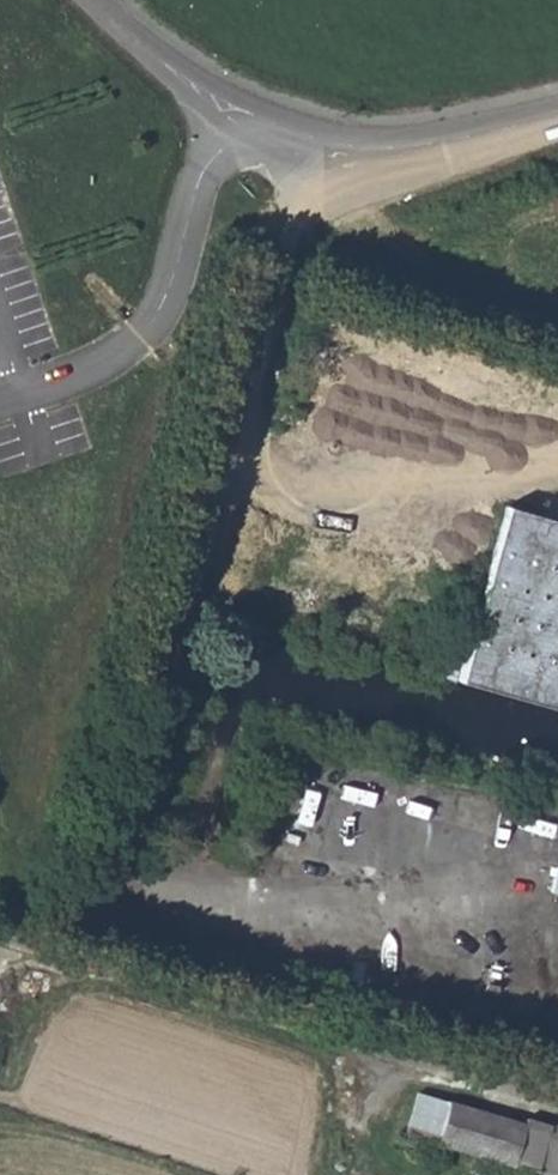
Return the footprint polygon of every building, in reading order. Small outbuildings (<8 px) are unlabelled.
[(503,506),(470,624),(452,619),(436,674),(542,704),(557,709),(557,522),(503,506)] [(542,704),(531,748),(504,740),(496,765),(557,783),(557,709),(542,704)] [(525,1123),(448,1103),(436,1142),(511,1163),(525,1123)]
